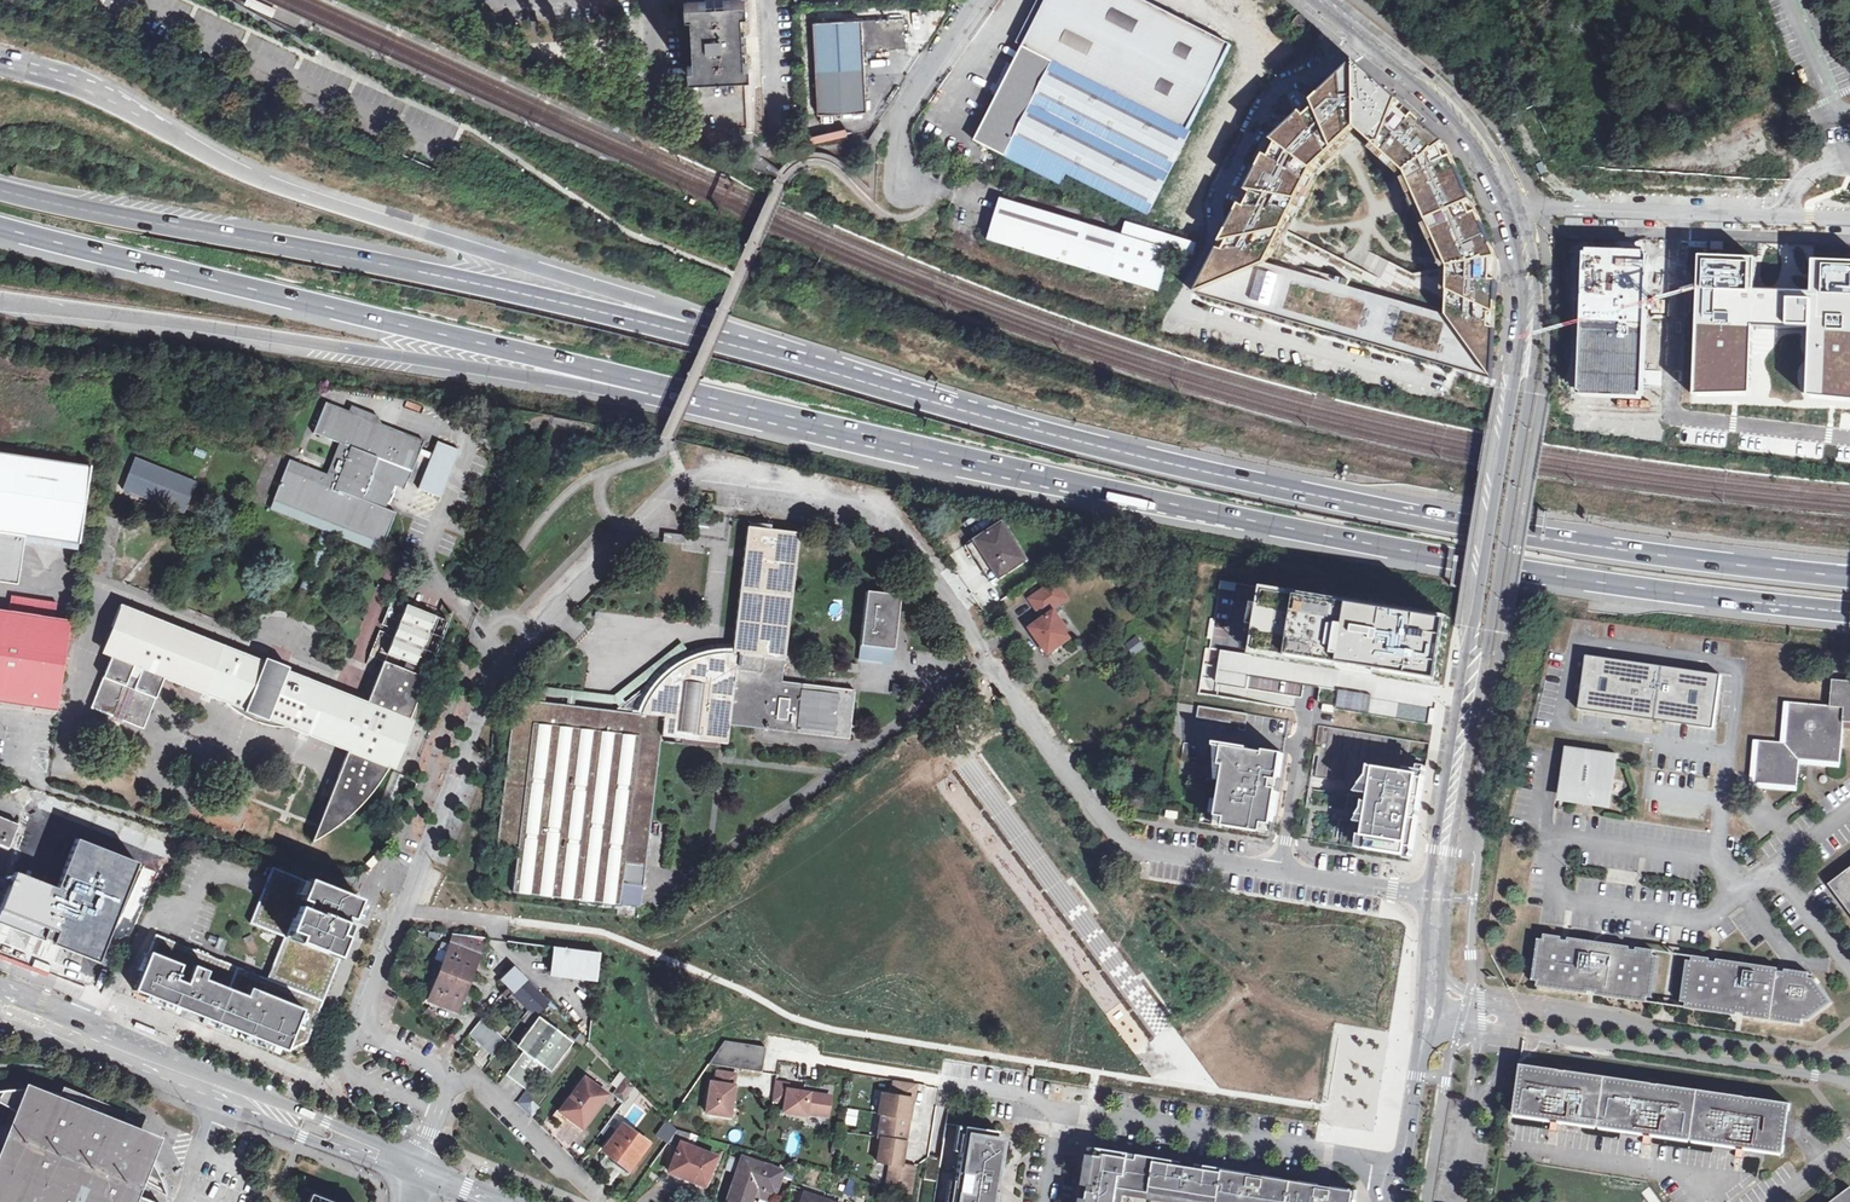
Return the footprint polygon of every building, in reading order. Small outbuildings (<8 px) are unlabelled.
[(272,18),(276,9),(257,0),(248,0),(246,6),(272,18)] [(739,11),(742,11),(741,5),(741,0),(726,0),(723,0),(705,0),(705,1),(686,2),(686,14),(689,13),(692,64),(689,65),(690,76),(709,75),(709,78),(727,77),(727,74),(743,73),(745,73),(744,62),(742,62),(739,11)] [(743,73),(746,133),(751,132),(765,132),(758,0),(741,0),(741,5),(742,11),(739,11),(742,62),(744,62),(745,73),(743,73)] [(1031,34),(1024,48),(1053,63),(1188,131),(1196,117),(1233,45),(1143,0),(1048,0),(1031,34)] [(1299,15),(1290,27),(1303,37),(1312,24),(1299,15)] [(813,22),(817,115),(867,113),(864,50),(906,48),(904,18),(862,20),(813,22)] [(1005,158),(1053,63),(1024,48),(976,140),(1005,158)] [(1188,131),(1053,63),(1005,158),(1062,186),(1068,173),(1153,218),(1157,211),(1153,209),(1192,133),(1188,131)] [(1498,256),(1448,146),(1358,65),(1271,146),(1197,294),(1493,376),(1498,256)] [(1003,200),(991,241),(1161,293),(1173,252),(1125,237),(1003,200)] [(1129,225),(1125,237),(1173,252),(1194,258),(1198,246),(1129,225)] [(1649,253),(1584,251),(1579,397),(1594,398),(1644,400),(1649,253)] [(1371,253),(1366,265),(1374,269),(1372,274),(1364,271),(1362,277),(1385,287),(1395,263),(1371,253)] [(1815,256),(1814,287),(1762,286),(1764,256),(1703,254),(1702,384),(1760,385),(1763,320),(1813,321),(1813,390),(1849,392),(1849,257),(1815,256)] [(381,424),(349,412),(326,403),(314,432),(341,442),(328,476),(289,461),(273,499),(276,500),(377,539),(384,542),(396,512),(384,508),(393,483),(398,472),(409,477),(418,454),(430,459),(418,488),(440,497),(459,450),(436,441),(431,454),(420,449),(423,441),(381,424)] [(352,406),(349,412),(381,424),(378,416),(352,406)] [(0,453),(0,582),(17,585),(19,568),(14,568),(17,546),(22,546),(24,536),(78,544),(90,467),(0,453)] [(133,456),(121,488),(184,513),(197,481),(133,456)] [(405,488),(409,477),(398,472),(393,483),(405,488)] [(374,548),(377,539),(276,500),(273,509),(322,528),(289,612),(300,616),(333,532),(374,548)] [(964,546),(976,564),(979,562),(992,582),(1027,559),(1004,525),(975,543),(973,539),(964,546)] [(622,882),(643,884),(660,739),(679,742),(680,738),(727,744),(729,725),(849,739),(855,690),(782,681),(800,532),(747,526),(733,647),(702,650),(675,663),(631,696),(625,700),(625,708),(632,709),(632,713),(573,706),(567,705),(544,702),(538,701),(514,698),(496,848),(517,850),(511,892),(617,905),(616,914),(616,915),(633,917),(633,916),(635,906),(619,904),(622,882)] [(686,536),(665,533),(663,542),(685,545),(686,536)] [(1201,575),(1191,644),(1441,681),(1451,611),(1201,575)] [(1037,595),(1049,613),(1066,600),(1055,583),(1037,595)] [(478,611),(487,587),(478,584),(471,602),(478,611)] [(866,590),(860,645),(893,650),(899,594),(866,590)] [(57,709),(70,621),(55,619),(58,602),(11,594),(9,612),(0,610),(0,701),(57,709)] [(362,804),(389,766),(409,718),(447,621),(392,599),(370,655),(383,660),(367,702),(286,670),(284,673),(280,671),(275,663),(266,666),(262,664),(264,660),(120,605),(112,626),(122,630),(111,657),(91,708),(144,729),(164,679),(224,703),(254,722),(288,727),(347,750),(311,842),(362,804)] [(1032,628),(1050,654),(1074,638),(1056,612),(1032,628)] [(122,630),(112,626),(101,653),(111,657),(122,630)] [(1143,645),(1136,636),(1127,643),(1134,652),(1143,645)] [(893,650),(860,645),(858,662),(891,666),(893,650)] [(353,651),(350,657),(362,663),(365,656),(353,651)] [(1723,675),(1712,673),(1712,674),(1601,657),(1602,656),(1590,654),(1585,683),(1590,684),(1587,707),(1624,713),(1625,708),(1658,714),(1657,718),(1703,725),(1703,727),(1715,729),(1716,722),(1723,675)] [(265,657),(264,660),(262,664),(266,666),(275,663),(280,671),(284,673),(286,670),(287,666),(265,657)] [(858,664),(850,663),(849,671),(857,672),(858,664)] [(1841,763),(1845,722),(1849,723),(1849,682),(1833,680),(1830,707),(1789,703),(1785,743),(1780,742),(1759,740),(1755,783),(1798,786),(1800,764),(1801,760),(1841,763)] [(620,704),(625,700),(631,696),(536,685),(535,694),(539,695),(538,701),(544,702),(545,695),(568,698),(567,705),(573,706),(575,699),(620,704)] [(1371,695),(1339,689),(1335,708),(1368,714),(1371,695)] [(1785,743),(1789,703),(1785,703),(1780,742),(1785,743)] [(1246,714),(1198,705),(1196,717),(1244,725),(1246,714)] [(414,720),(409,718),(389,766),(394,768),(414,720)] [(1309,725),(1308,744),(1326,744),(1326,725),(1309,725)] [(1755,783),(1759,740),(1754,740),(1750,787),(1769,789),(1798,791),(1798,786),(1755,783)] [(1281,754),(1219,744),(1216,761),(1224,763),(1215,816),(1224,817),(1222,825),(1268,833),(1281,754)] [(1615,808),(1623,752),(1564,745),(1557,801),(1591,805),(1615,808)] [(1371,769),(1367,769),(1366,779),(1360,785),(1358,794),(1368,796),(1372,770),(1371,769)] [(1363,824),(1361,837),(1366,838),(1364,850),(1413,858),(1419,816),(1426,774),(1403,770),(1402,774),(1371,769),(1372,770),(1368,796),(1366,804),(1363,824)] [(1366,804),(1361,803),(1360,814),(1353,823),(1363,824),(1366,804)] [(1164,815),(1175,817),(1176,810),(1165,808),(1164,815)] [(1224,817),(1215,816),(1214,824),(1222,825),(1224,817)] [(1366,838),(1361,837),(1356,836),(1354,848),(1364,850),(1366,838)] [(14,872),(0,907),(0,925),(97,963),(103,948),(137,863),(75,839),(56,888),(14,872)] [(366,864),(371,868),(378,860),(374,856),(366,864)] [(268,979),(157,934),(134,990),(289,1051),(306,1042),(348,937),(339,934),(346,918),(352,921),(360,899),(308,878),(307,881),(272,867),(250,923),(284,937),(268,979)] [(1830,884),(1847,907),(1849,911),(1849,869),(1830,884)] [(619,904),(635,906),(640,907),(643,884),(622,882),(619,904)] [(1597,991),(1609,993),(1608,996),(1647,1001),(1647,996),(1653,996),(1659,955),(1636,946),(1636,948),(1630,947),(1630,945),(1569,937),(1569,939),(1561,938),(1561,935),(1545,933),(1544,938),(1534,979),(1538,980),(1537,985),(1580,992),(1580,989),(1591,990),(1597,991)] [(457,935),(453,945),(463,949),(465,945),(479,954),(482,945),(460,935),(457,935)] [(441,1007),(456,1011),(479,954),(465,945),(463,949),(453,945),(450,944),(429,997),(443,1002),(441,1007)] [(600,953),(553,947),(550,971),(597,977),(600,953)] [(103,948),(97,963),(114,970),(120,955),(103,948)] [(1761,1018),(1773,1020),(1778,971),(1779,967),(1718,958),(1717,961),(1710,960),(1711,957),(1693,955),(1693,959),(1688,958),(1682,1001),(1686,1002),(1686,1006),(1732,1014),(1732,1011),(1745,1013),(1749,1013),(1762,1015),(1761,1018)] [(513,994),(528,1008),(541,993),(512,965),(500,980),(508,989),(513,994)] [(1785,972),(1778,971),(1773,1020),(1802,1024),(1803,1019),(1808,1019),(1832,1002),(1817,979),(1808,978),(1809,973),(1785,969),(1785,972)] [(597,977),(550,971),(550,975),(596,981),(597,977)] [(503,995),(508,999),(513,994),(508,989),(503,995)] [(548,1000),(541,993),(528,1008),(534,1013),(548,1000)] [(537,1016),(520,1041),(529,1048),(508,1077),(523,1088),(544,1059),(554,1067),(573,1042),(537,1016)] [(496,1036),(481,1020),(468,1035),(482,1049),(496,1036)] [(154,1036),(156,1032),(135,1023),(133,1027),(154,1036)] [(496,1036),(482,1049),(493,1060),(504,1044),(496,1036)] [(765,1047),(724,1040),(708,1064),(761,1072),(765,1047)] [(529,1048),(520,1041),(515,1046),(522,1051),(506,1074),(508,1077),(529,1048)] [(34,1049),(47,1055),(48,1051),(35,1045),(34,1049)] [(544,1059),(523,1088),(526,1090),(543,1067),(550,1072),(554,1067),(544,1059)] [(1521,1064),(1514,1114),(1556,1120),(1650,1134),(1743,1147),(1764,1150),(1784,1153),(1786,1139),(1787,1131),(1788,1122),(1791,1103),(1521,1064)] [(735,1074),(717,1071),(715,1083),(710,1082),(705,1113),(729,1116),(734,1085),(733,1085),(735,1074)] [(625,1078),(613,1093),(624,1101),(634,1087),(625,1078)] [(584,1079),(560,1111),(582,1127),(605,1095),(584,1079)] [(893,1164),(889,1188),(903,1192),(911,1195),(916,1167),(901,1165),(911,1099),(914,1099),(916,1083),(894,1080),(892,1095),(882,1093),(878,1113),(882,1114),(878,1137),(881,1137),(877,1161),(888,1163),(893,1164)] [(787,1084),(775,1082),(772,1100),(784,1102),(782,1111),(805,1115),(805,1112),(827,1115),(830,1096),(786,1089),(787,1084)] [(11,1117),(8,1125),(6,1132),(3,1139),(0,1145),(0,1192),(0,1193),(0,1201),(151,1201),(142,1198),(148,1187),(165,1196),(158,1178),(150,1162),(158,1143),(108,1123),(109,1118),(102,1112),(94,1108),(86,1104),(78,1100),(68,1096),(59,1094),(44,1091),(32,1089),(22,1089),(14,1089),(3,1089),(0,1095),(0,1103),(14,1111),(30,1120),(28,1124),(11,1117)] [(515,1105),(530,1120),(537,1110),(530,1103),(525,1092),(515,1105)] [(845,1109),(844,1125),(856,1126),(857,1109),(845,1109)] [(30,1120),(14,1111),(11,1117),(28,1124),(30,1120)] [(664,1140),(667,1143),(677,1129),(670,1122),(664,1130),(668,1133),(664,1140)] [(603,1151),(614,1159),(628,1170),(648,1144),(623,1124),(603,1151)] [(1518,1127),(1518,1147),(1547,1147),(1547,1127),(1518,1127)] [(1003,1139),(945,1128),(933,1201),(994,1201),(1003,1139)] [(684,1132),(677,1129),(667,1143),(673,1146),(679,1138),(680,1139),(684,1132)] [(697,1135),(684,1132),(680,1139),(693,1144),(697,1135)] [(796,1156),(801,1135),(790,1133),(785,1153),(796,1156)] [(681,1178),(683,1174),(705,1183),(715,1157),(679,1143),(667,1173),(681,1178)] [(1120,1193),(1130,1194),(1130,1193),(1182,1201),(1357,1201),(1359,1191),(1091,1147),(1082,1201),(1118,1201),(1120,1193)] [(775,1193),(781,1171),(742,1157),(726,1201),(749,1201),(751,1195),(754,1186),(775,1193)] [(626,1174),(628,1170),(614,1159),(611,1163),(626,1174)] [(893,1164),(888,1163),(884,1187),(889,1188),(893,1164)] [(774,1196),(775,1193),(754,1186),(751,1195),(767,1201),(774,1196)] [(1829,1201),(1849,1201),(1849,1186),(1829,1201)] [(310,1193),(306,1201),(332,1201),(310,1193)] [(803,1193),(800,1201),(830,1201),(803,1193)]
